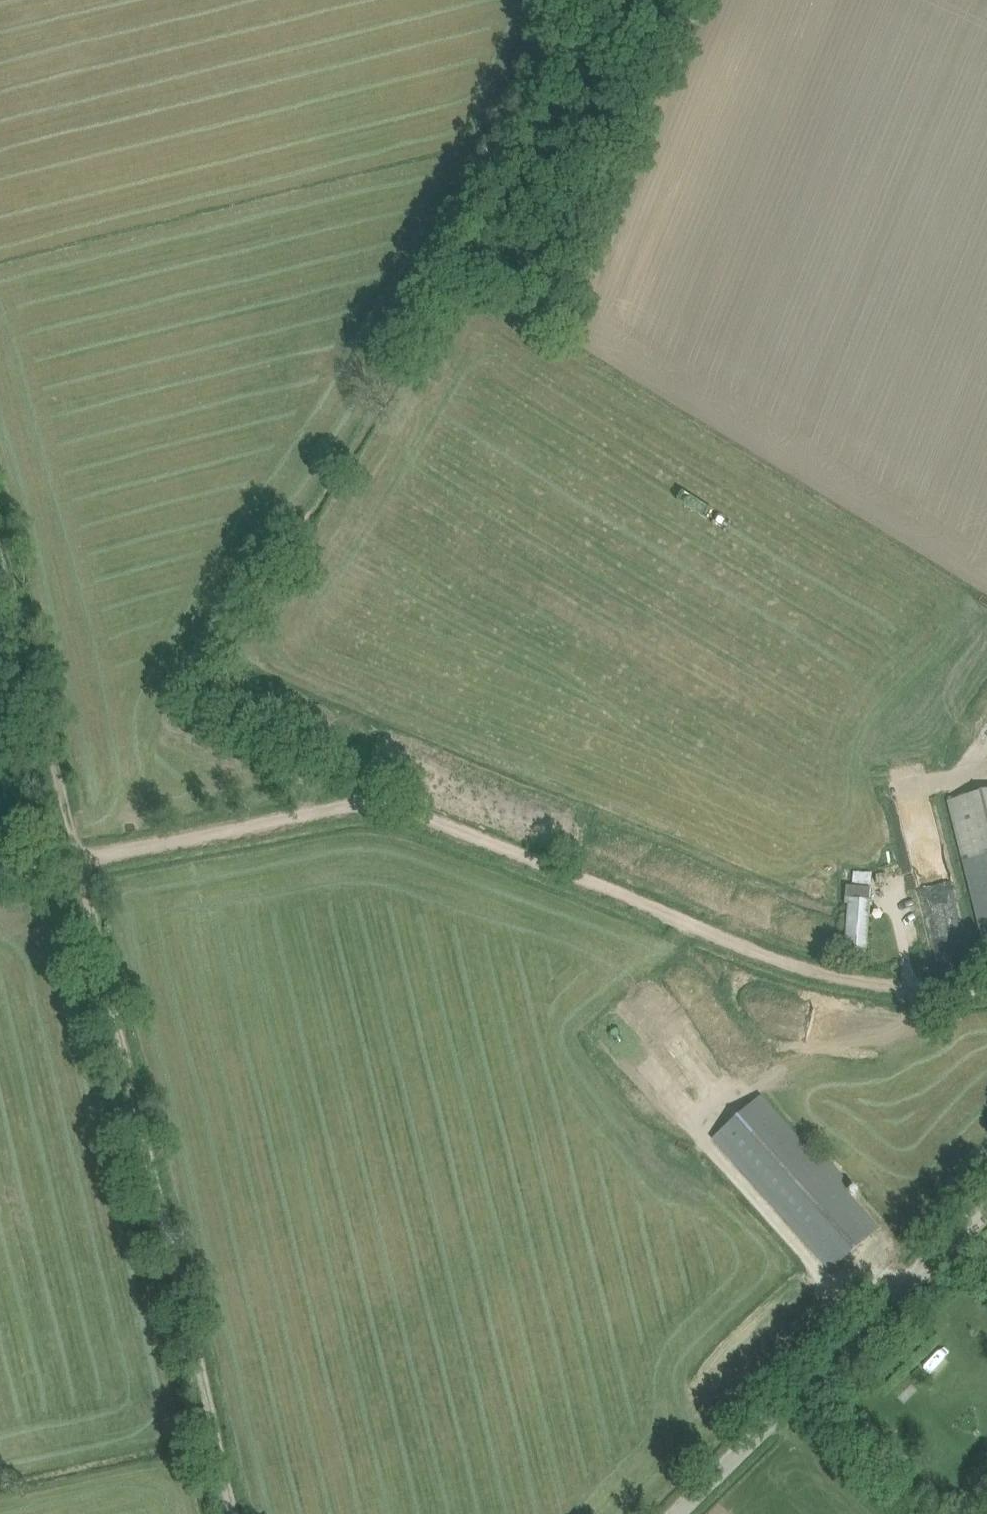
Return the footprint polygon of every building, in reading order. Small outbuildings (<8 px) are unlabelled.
[(947,799),(986,955),(986,788),(947,799)] [(855,870),(854,883),(871,884),(871,870),(855,870)] [(849,895),(846,943),(866,945),(869,897),(849,895)] [(761,1097),(714,1139),(830,1270),(877,1228),(761,1097)] [(934,1374),(948,1361),(934,1346),(920,1360),(934,1374)]
